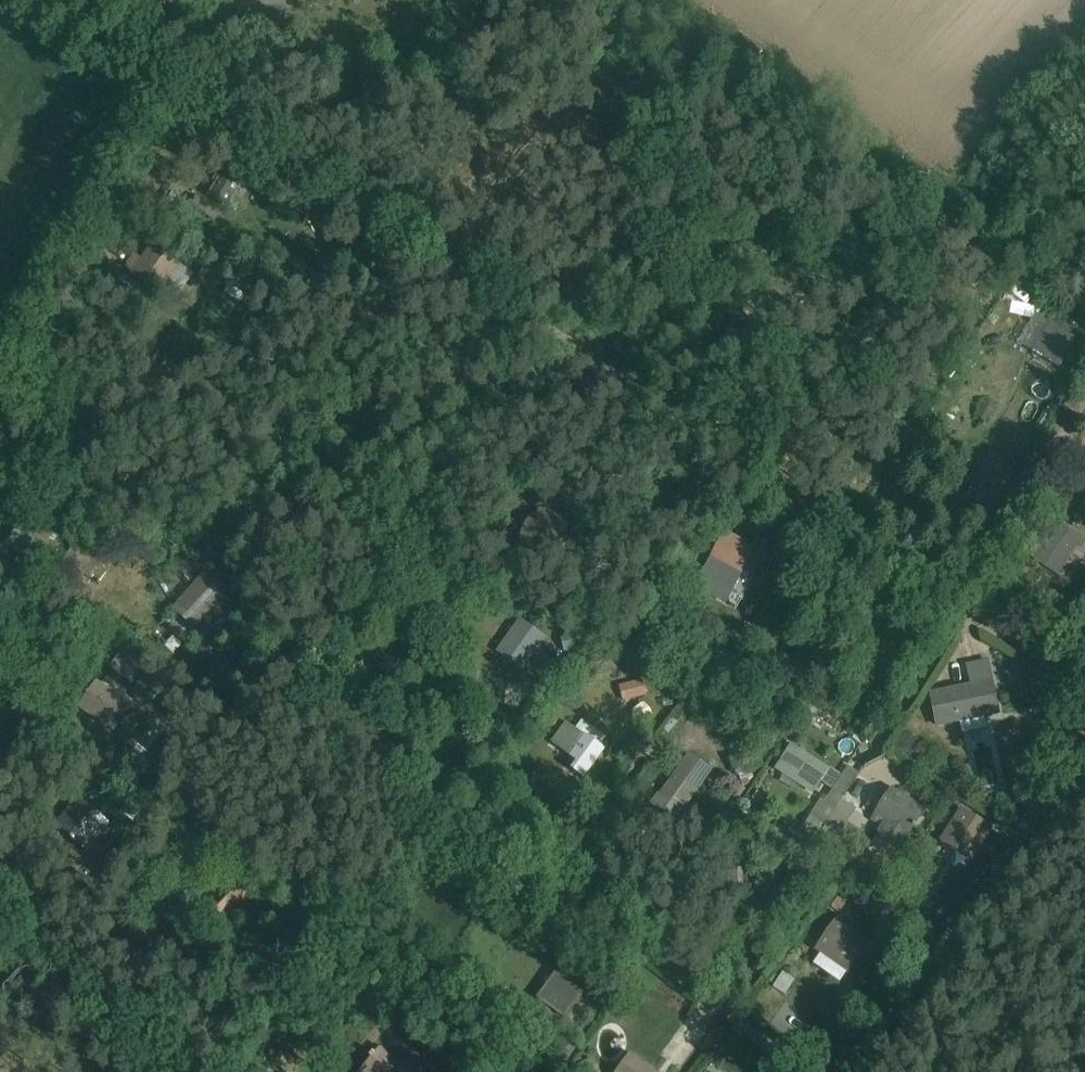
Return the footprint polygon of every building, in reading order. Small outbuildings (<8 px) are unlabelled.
[(271,14),(245,17),(248,35),(273,32),(271,14)] [(188,195),(181,205),(191,212),(186,218),(196,225),(200,218),(215,228),(222,218),(214,213),(220,204),(196,189),(191,198),(188,195)] [(132,275),(160,295),(178,265),(152,246),(132,275)] [(281,281),(311,300),(324,280),(294,261),(281,281)] [(178,265),(160,295),(174,304),(193,275),(178,265)] [(206,266),(195,281),(214,294),(225,280),(206,266)] [(995,407),(983,401),(982,402),(960,389),(953,401),(976,415),(975,417),(986,423),(990,415),(1000,421),(1005,413),(995,407)] [(1063,409),(1084,424),(1084,404),(1072,395),(1063,409)] [(99,460),(111,467),(120,453),(108,445),(99,460)] [(992,511),(1015,465),(988,452),(965,498),(992,511)] [(221,528),(249,546),(266,519),(237,501),(221,528)] [(1083,539),(1056,521),(1042,542),(1031,535),(1021,550),(1031,557),(1030,559),(1057,577),(1083,539)] [(49,543),(43,538),(21,522),(4,546),(25,561),(32,566),(49,543)] [(724,532),(693,589),(724,605),(756,549),(724,532)] [(93,582),(106,562),(76,542),(62,562),(93,582)] [(682,591),(688,576),(673,569),(667,584),(682,591)] [(221,616),(237,598),(206,570),(171,609),(194,630),(213,609),(221,616)] [(629,611),(609,641),(622,651),(642,621),(629,611)] [(523,672),(548,639),(519,618),(495,652),(523,672)] [(550,620),(547,629),(569,634),(571,626),(550,620)] [(564,655),(577,651),(572,633),(560,637),(564,655)] [(121,652),(109,668),(131,685),(143,669),(121,652)] [(965,665),(969,685),(993,680),(989,660),(965,665)] [(599,662),(596,671),(607,674),(616,677),(619,669),(610,666),(599,662)] [(95,682),(77,708),(114,734),(133,707),(121,699),(127,691),(107,678),(101,686),(95,682)] [(1018,683),(1024,712),(1045,707),(1038,679),(1018,683)] [(985,719),(1000,716),(993,680),(969,685),(928,693),(935,730),(960,725),(962,733),(986,728),(985,719)] [(642,682),(619,688),(623,703),(646,698),(642,682)] [(567,725),(552,745),(578,764),(572,773),(583,781),(603,752),(599,749),(606,739),(582,723),(576,731),(567,725)] [(906,758),(919,741),(906,731),(893,748),(906,758)] [(774,771),(813,796),(820,784),(831,790),(840,776),(830,769),(829,770),(790,746),(774,771)] [(736,778),(764,767),(761,759),(757,750),(751,753),(729,761),(736,778)] [(689,756),(651,807),(674,824),(712,773),(689,756)] [(811,851),(838,807),(837,807),(858,774),(847,767),(826,800),(832,804),(831,806),(828,804),(825,808),(818,803),(810,816),(800,832),(811,840),(799,859),(804,862),(811,851)] [(891,789),(870,822),(874,825),(880,829),(877,834),(887,847),(902,850),(927,811),(891,789)] [(58,825),(86,849),(106,825),(79,801),(58,825)] [(824,859),(856,810),(855,809),(842,801),(838,807),(811,851),(824,859)] [(939,843),(972,864),(992,832),(1004,840),(1009,832),(981,814),(978,820),(960,809),(939,843)] [(889,858),(875,881),(885,887),(899,865),(889,858)] [(726,862),(727,898),(747,897),(746,862),(726,862)] [(227,925),(261,892),(238,869),(204,902),(227,925)] [(778,888),(796,900),(803,890),(786,877),(778,888)] [(886,923),(901,901),(888,893),(873,915),(886,923)] [(820,956),(813,966),(839,984),(846,974),(847,975),(868,944),(852,932),(854,928),(839,916),(814,952),(820,956)] [(577,1012),(591,993),(557,968),(543,986),(577,1012)] [(782,974),(772,989),(785,997),(795,982),(782,974)] [(561,1071),(575,1049),(567,1044),(552,1065),(561,1071)] [(379,1049),(360,1071),(405,1071),(379,1049)] [(630,1058),(619,1071),(649,1071),(630,1058)] [(592,1059),(579,1066),(582,1071),(599,1071),(592,1059)]
